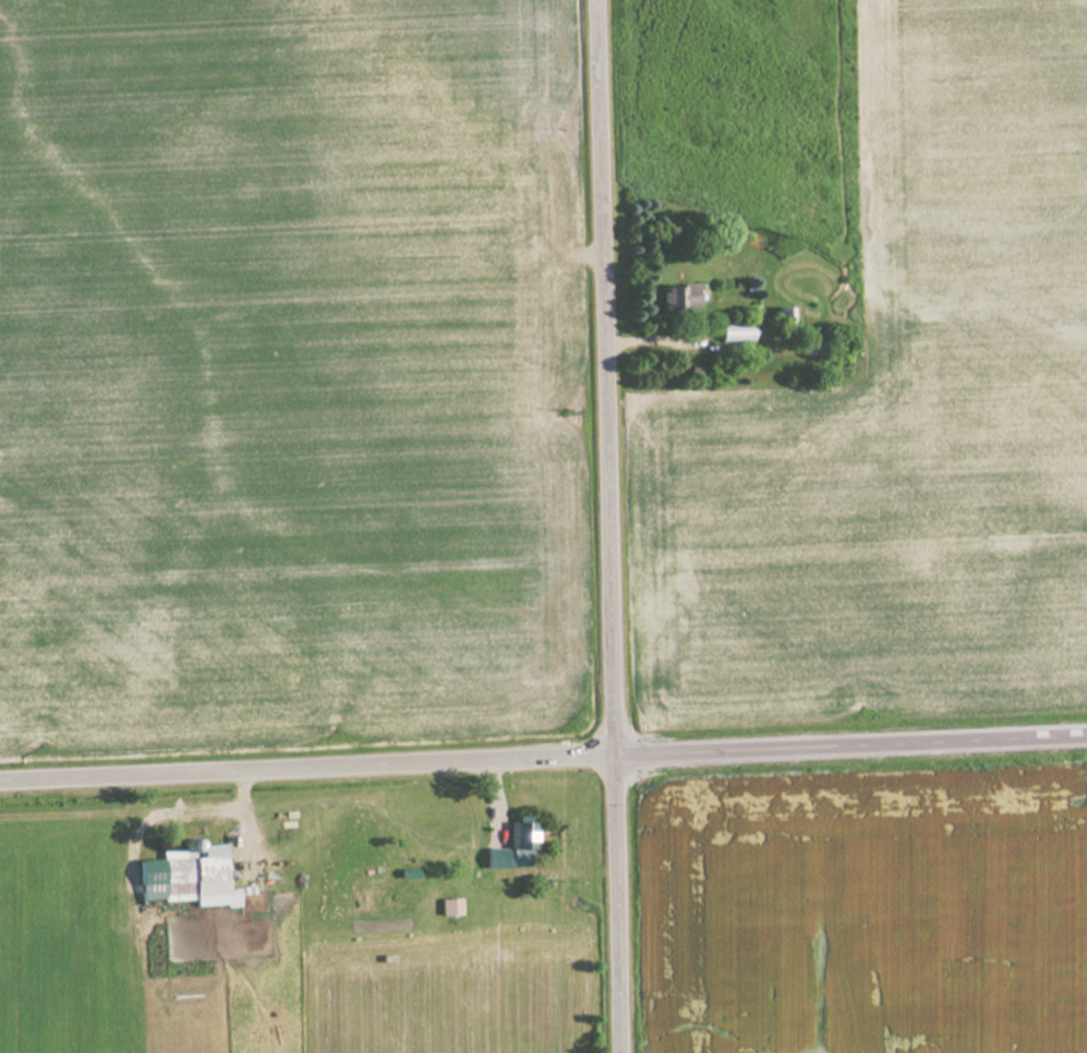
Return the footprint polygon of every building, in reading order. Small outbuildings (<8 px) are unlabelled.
[(695,285),(661,285),(661,313),(695,313),(695,285)] [(777,308),(777,327),(790,327),(790,308),(777,308)] [(718,323),(718,342),(751,342),(751,323),(718,323)] [(802,344),(804,356),(819,353),(817,341),(802,344)] [(508,848),(486,848),(485,867),(529,868),(529,850),(533,850),(533,822),(509,821),(508,848)] [(194,906),(239,905),(238,888),(225,888),(224,844),(196,844),(196,848),(161,848),(162,894),(194,893),(194,906)] [(440,898),(440,915),(459,915),(459,898),(440,898)]
